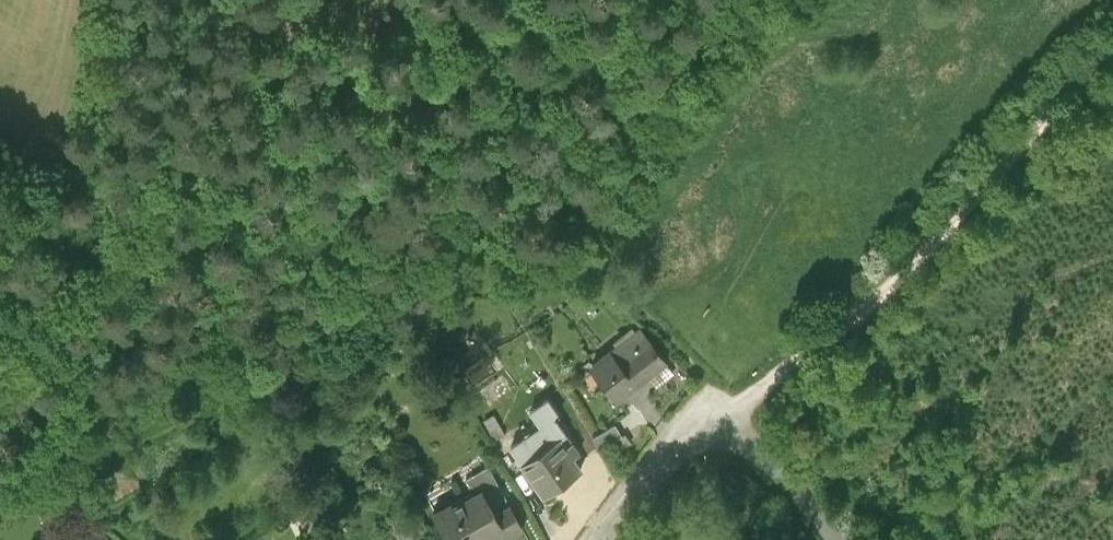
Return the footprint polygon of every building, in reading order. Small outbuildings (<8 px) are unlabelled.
[(461,320),(436,345),(455,364),(480,340),(461,320)] [(619,400),(666,364),(641,332),(594,368),(619,400)] [(545,496),(582,471),(573,457),(579,453),(555,418),(559,415),(549,400),(531,411),(542,427),(512,447),(545,496)] [(617,424),(594,438),(601,448),(623,435),(617,424)] [(522,529),(488,468),(466,480),(474,495),(452,507),(454,511),(440,519),(451,539),(477,539),(501,527),(506,538),(522,529)] [(103,531),(95,539),(113,539),(103,531)]
